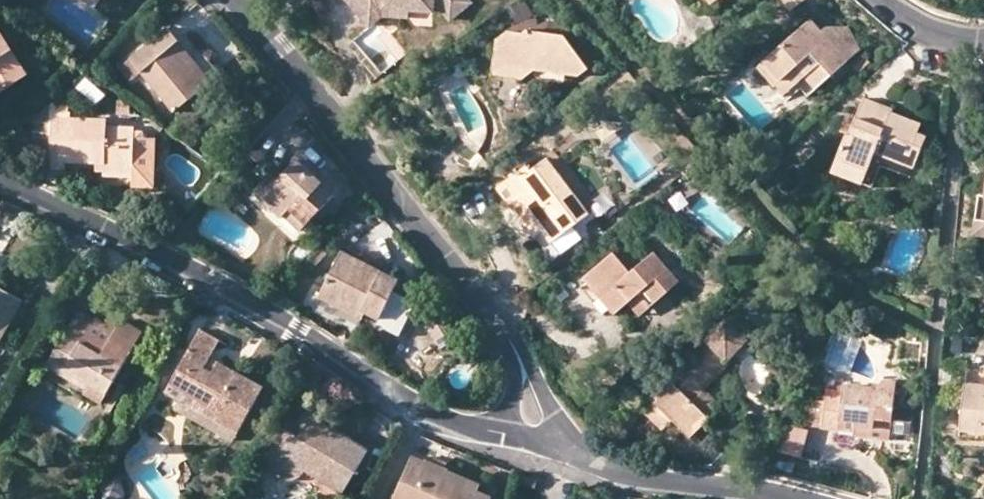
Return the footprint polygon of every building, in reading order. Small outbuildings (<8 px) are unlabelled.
[(94,8),(100,0),(81,0),(94,8)] [(475,10),(467,0),(350,0),(350,1),(369,25),(384,14),(390,14),(391,2),(403,2),(413,15),(437,18),(437,13),(443,13),(454,27),(475,10)] [(719,1),(719,0),(704,0),(713,14),(732,0),(720,0),(719,1)] [(815,0),(783,0),(795,17),(816,2),(815,0)] [(412,23),(413,15),(403,2),(391,2),(390,14),(384,14),(369,25),(374,31),(386,21),(412,23)] [(817,27),(763,76),(780,96),(782,93),(791,103),(811,85),(821,97),(854,68),(828,38),(817,27)] [(212,81),(166,28),(129,60),(173,112),(212,81)] [(0,32),(0,92),(27,75),(0,32)] [(831,35),(828,38),(854,68),(867,58),(854,35),(831,35)] [(596,76),(570,44),(534,39),(529,42),(516,39),(504,49),(499,84),(529,87),(541,78),(585,86),(596,76)] [(87,79),(77,91),(98,107),(107,96),(87,79)] [(892,108),(862,97),(858,116),(849,137),(846,136),(832,173),(864,185),(875,156),(891,162),(914,170),(924,143),(914,139),(919,124),(892,113),(892,108)] [(155,131),(133,130),(133,127),(105,127),(105,120),(52,118),(50,134),(49,160),(50,162),(96,165),(96,171),(132,175),(132,191),(153,191),(155,131)] [(489,147),(488,131),(471,140),(464,144),(481,159),(486,154),(489,147)] [(40,159),(49,160),(50,134),(31,133),(30,151),(40,159)] [(888,170),(891,162),(875,156),(864,185),(873,188),(881,167),(888,170)] [(525,167),(504,184),(542,231),(550,244),(589,213),(547,159),(528,172),(525,167)] [(262,198),(283,219),(286,216),(292,210),(307,224),(334,195),(297,160),(283,175),(262,198)] [(255,192),(262,198),(283,175),(276,168),(255,192)] [(132,183),(132,175),(105,173),(104,180),(132,183)] [(534,237),(542,231),(504,184),(496,189),(534,237)] [(978,195),(975,220),(983,222),(983,196),(978,195)] [(292,210),(286,216),(301,230),(307,224),(292,210)] [(975,220),(973,236),(983,237),(983,222),(975,220)] [(326,253),(318,247),(308,258),(315,264),(326,253)] [(397,280),(341,253),(318,299),(342,310),(344,305),(365,315),(378,321),(397,280)] [(582,280),(586,284),(609,311),(613,316),(627,305),(638,318),(679,281),(653,253),(629,273),(611,254),(582,280)] [(602,316),(609,311),(586,284),(580,289),(602,316)] [(22,300),(0,287),(0,339),(22,300)] [(362,320),(365,315),(344,305),(342,310),(362,320)] [(456,336),(435,307),(420,317),(441,346),(456,336)] [(93,325),(75,314),(68,327),(86,337),(93,325)] [(738,335),(723,320),(702,341),(703,343),(648,399),(671,421),(690,438),(711,419),(693,402),(705,389),(727,367),(717,356),(738,335)] [(112,335),(93,325),(86,337),(68,327),(45,367),(102,400),(136,343),(114,331),(112,335)] [(217,339),(198,330),(168,386),(195,401),(241,426),(262,387),(231,369),(208,356),(211,348),(217,339)] [(746,343),(738,335),(717,356),(725,364),(746,343)] [(235,361),(211,348),(208,356),(231,369),(235,361)] [(964,384),(959,432),(983,435),(983,386),(964,384)] [(889,407),(890,389),(843,385),(843,392),(812,389),(809,428),(839,431),(839,434),(865,437),(866,427),(886,428),(889,407)] [(722,407),(705,389),(693,402),(711,419),(722,407)] [(671,421),(648,399),(639,408),(661,430),(671,421)] [(236,433),(241,426),(195,401),(192,409),(236,433)] [(889,407),(886,428),(904,430),(906,409),(889,407)] [(366,448),(313,417),(300,439),(284,430),(274,447),(271,452),(269,457),(268,466),(268,472),(270,476),(273,479),(276,482),(279,483),(285,485),(290,485),(295,483),(300,479),(305,472),(341,493),(366,448)] [(866,427),(865,437),(886,439),(886,428),(866,427)] [(812,445),(785,432),(778,446),(805,460),(812,445)] [(450,472),(413,456),(409,462),(447,479),(450,472)] [(450,472),(447,479),(409,462),(394,498),(490,498),(491,498),(477,492),(479,484),(450,472)] [(126,495),(117,475),(98,484),(105,498),(116,498),(126,495)] [(494,490),(479,484),(477,492),(491,498),(494,490)]
